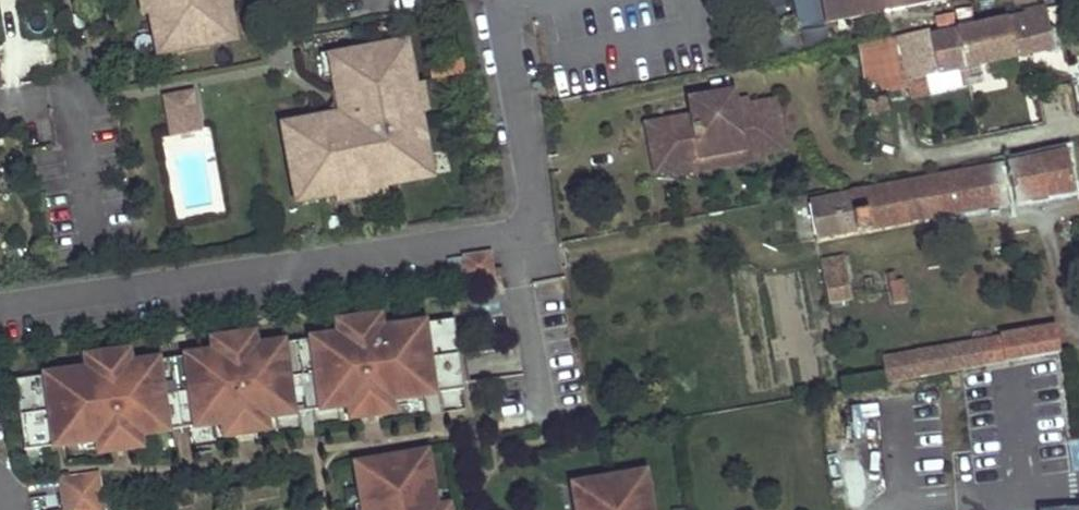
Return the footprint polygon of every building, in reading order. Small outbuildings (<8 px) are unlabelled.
[(154,26),(163,24),(167,49),(232,37),(226,4),(222,5),(221,0),(149,0),(154,26)] [(823,23),(936,0),(818,0),(823,23)] [(1046,5),(955,27),(963,67),(1054,47),(1046,5)] [(167,49),(163,24),(154,26),(158,51),(167,49)] [(931,32),(939,72),(963,67),(955,27),(931,32)] [(900,34),(909,78),(939,72),(931,32),(929,28),(900,34)] [(403,43),(398,44),(401,61),(406,60),(403,43)] [(398,44),(329,56),(335,89),(348,87),(352,107),(345,117),(337,111),(331,120),(316,123),(315,119),(282,125),(294,190),(320,185),(321,194),(422,175),(418,154),(424,153),(406,60),(401,61),(398,44)] [(784,149),(775,99),(748,104),(750,112),(737,114),(734,98),(733,90),(688,98),(691,114),(673,117),(675,131),(647,136),(654,172),(668,170),(673,174),(691,171),(688,159),(742,150),(744,161),(761,158),(766,153),(784,149)] [(191,92),(164,96),(169,123),(196,118),(191,92)] [(737,114),(750,112),(748,104),(747,96),(734,98),(737,114)] [(647,136),(675,131),(673,117),(645,122),(647,136)] [(196,118),(169,123),(171,133),(175,132),(198,129),(196,118)] [(691,171),(744,161),(742,150),(688,159),(691,171)] [(424,153),(418,154),(422,175),(428,174),(424,153)] [(931,177),(809,200),(816,238),(1074,190),(1067,153),(931,179),(931,177)] [(437,188),(465,187),(465,177),(437,178),(437,188)] [(321,194),(320,185),(294,190),(296,199),(321,194)] [(844,255),(820,259),(829,301),(852,297),(844,255)] [(896,272),(888,273),(894,303),(907,301),(903,279),(898,279),(896,272)] [(97,370),(14,382),(23,451),(107,440),(105,428),(127,425),(128,437),(172,431),(170,419),(187,417),(189,429),(232,422),(231,410),(252,407),(254,420),(297,413),(296,401),(313,399),(314,411),(358,405),(356,393),(378,390),(379,402),(423,396),(422,384),(438,381),(440,393),(463,390),(453,320),(369,332),(371,344),(350,347),(348,335),(244,349),(245,362),(224,365),(222,352),(118,367),(120,379),(99,382),(97,370)] [(1057,326),(1001,336),(1006,363),(1061,353),(1057,326)] [(369,332),(348,335),(350,347),(371,344),(369,332)] [(1001,336),(883,357),(887,383),(1006,363),(1001,336)] [(244,349),(222,352),(224,365),(245,362),(244,349)] [(118,367),(97,370),(99,382),(120,379),(118,367)] [(438,381),(422,384),(423,396),(440,393),(438,381)] [(378,390),(356,393),(358,405),(379,402),(378,390)] [(313,399),(296,401),(297,413),(314,411),(313,399)] [(252,407),(231,410),(232,422),(254,420),(252,407)] [(852,439),(867,437),(864,409),(849,410),(852,439)] [(187,417),(170,419),(172,431),(189,429),(187,417)] [(127,425),(105,428),(107,440),(128,437),(127,425)] [(355,466),(363,509),(435,509),(425,454),(355,466)] [(644,473),(632,475),(635,491),(647,489),(644,473)] [(61,481),(65,509),(102,509),(97,475),(61,481)] [(586,483),(589,499),(577,502),(578,509),(651,509),(647,489),(635,491),(632,475),(586,483)] [(586,483),(574,485),(577,502),(589,499),(586,483)]
